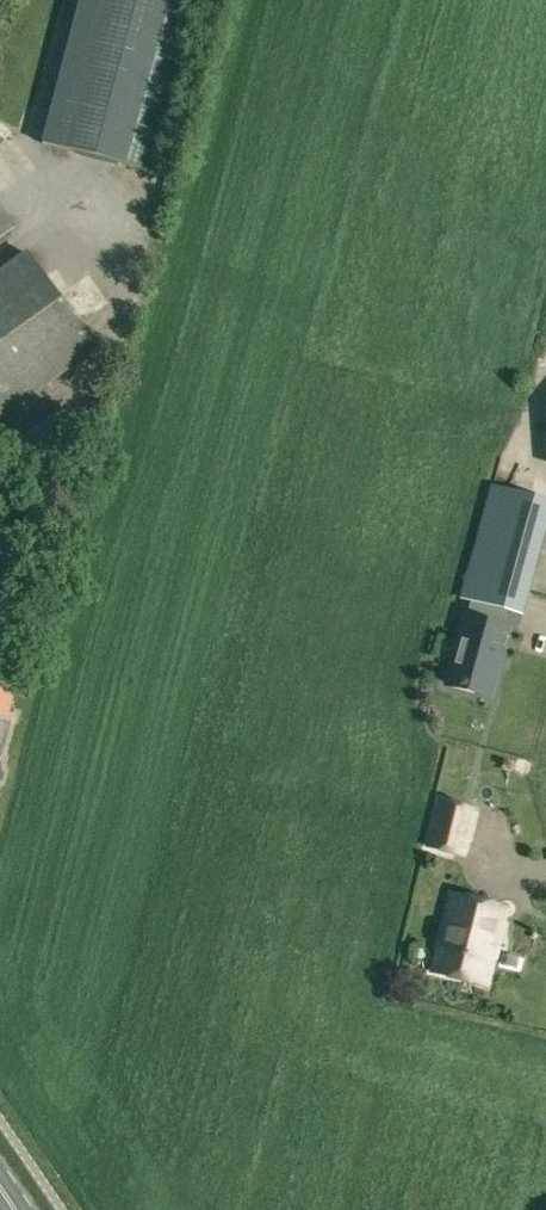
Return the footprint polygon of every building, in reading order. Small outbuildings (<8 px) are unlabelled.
[(42,143),(148,170),(191,0),(78,0),(42,143)] [(0,208),(0,237),(14,227),(0,208)] [(27,253),(0,272),(0,418),(95,350),(27,253)] [(523,613),(545,528),(545,500),(493,485),(463,597),(473,600),(508,609),(523,613)] [(490,695),(509,629),(503,628),(508,609),(473,600),(467,618),(465,617),(447,683),(476,691),(490,695)] [(0,687),(0,715),(7,717),(13,691),(0,687)] [(477,810),(440,800),(428,846),(465,856),(477,810)] [(487,986),(507,908),(452,894),(432,971),(487,986)]
